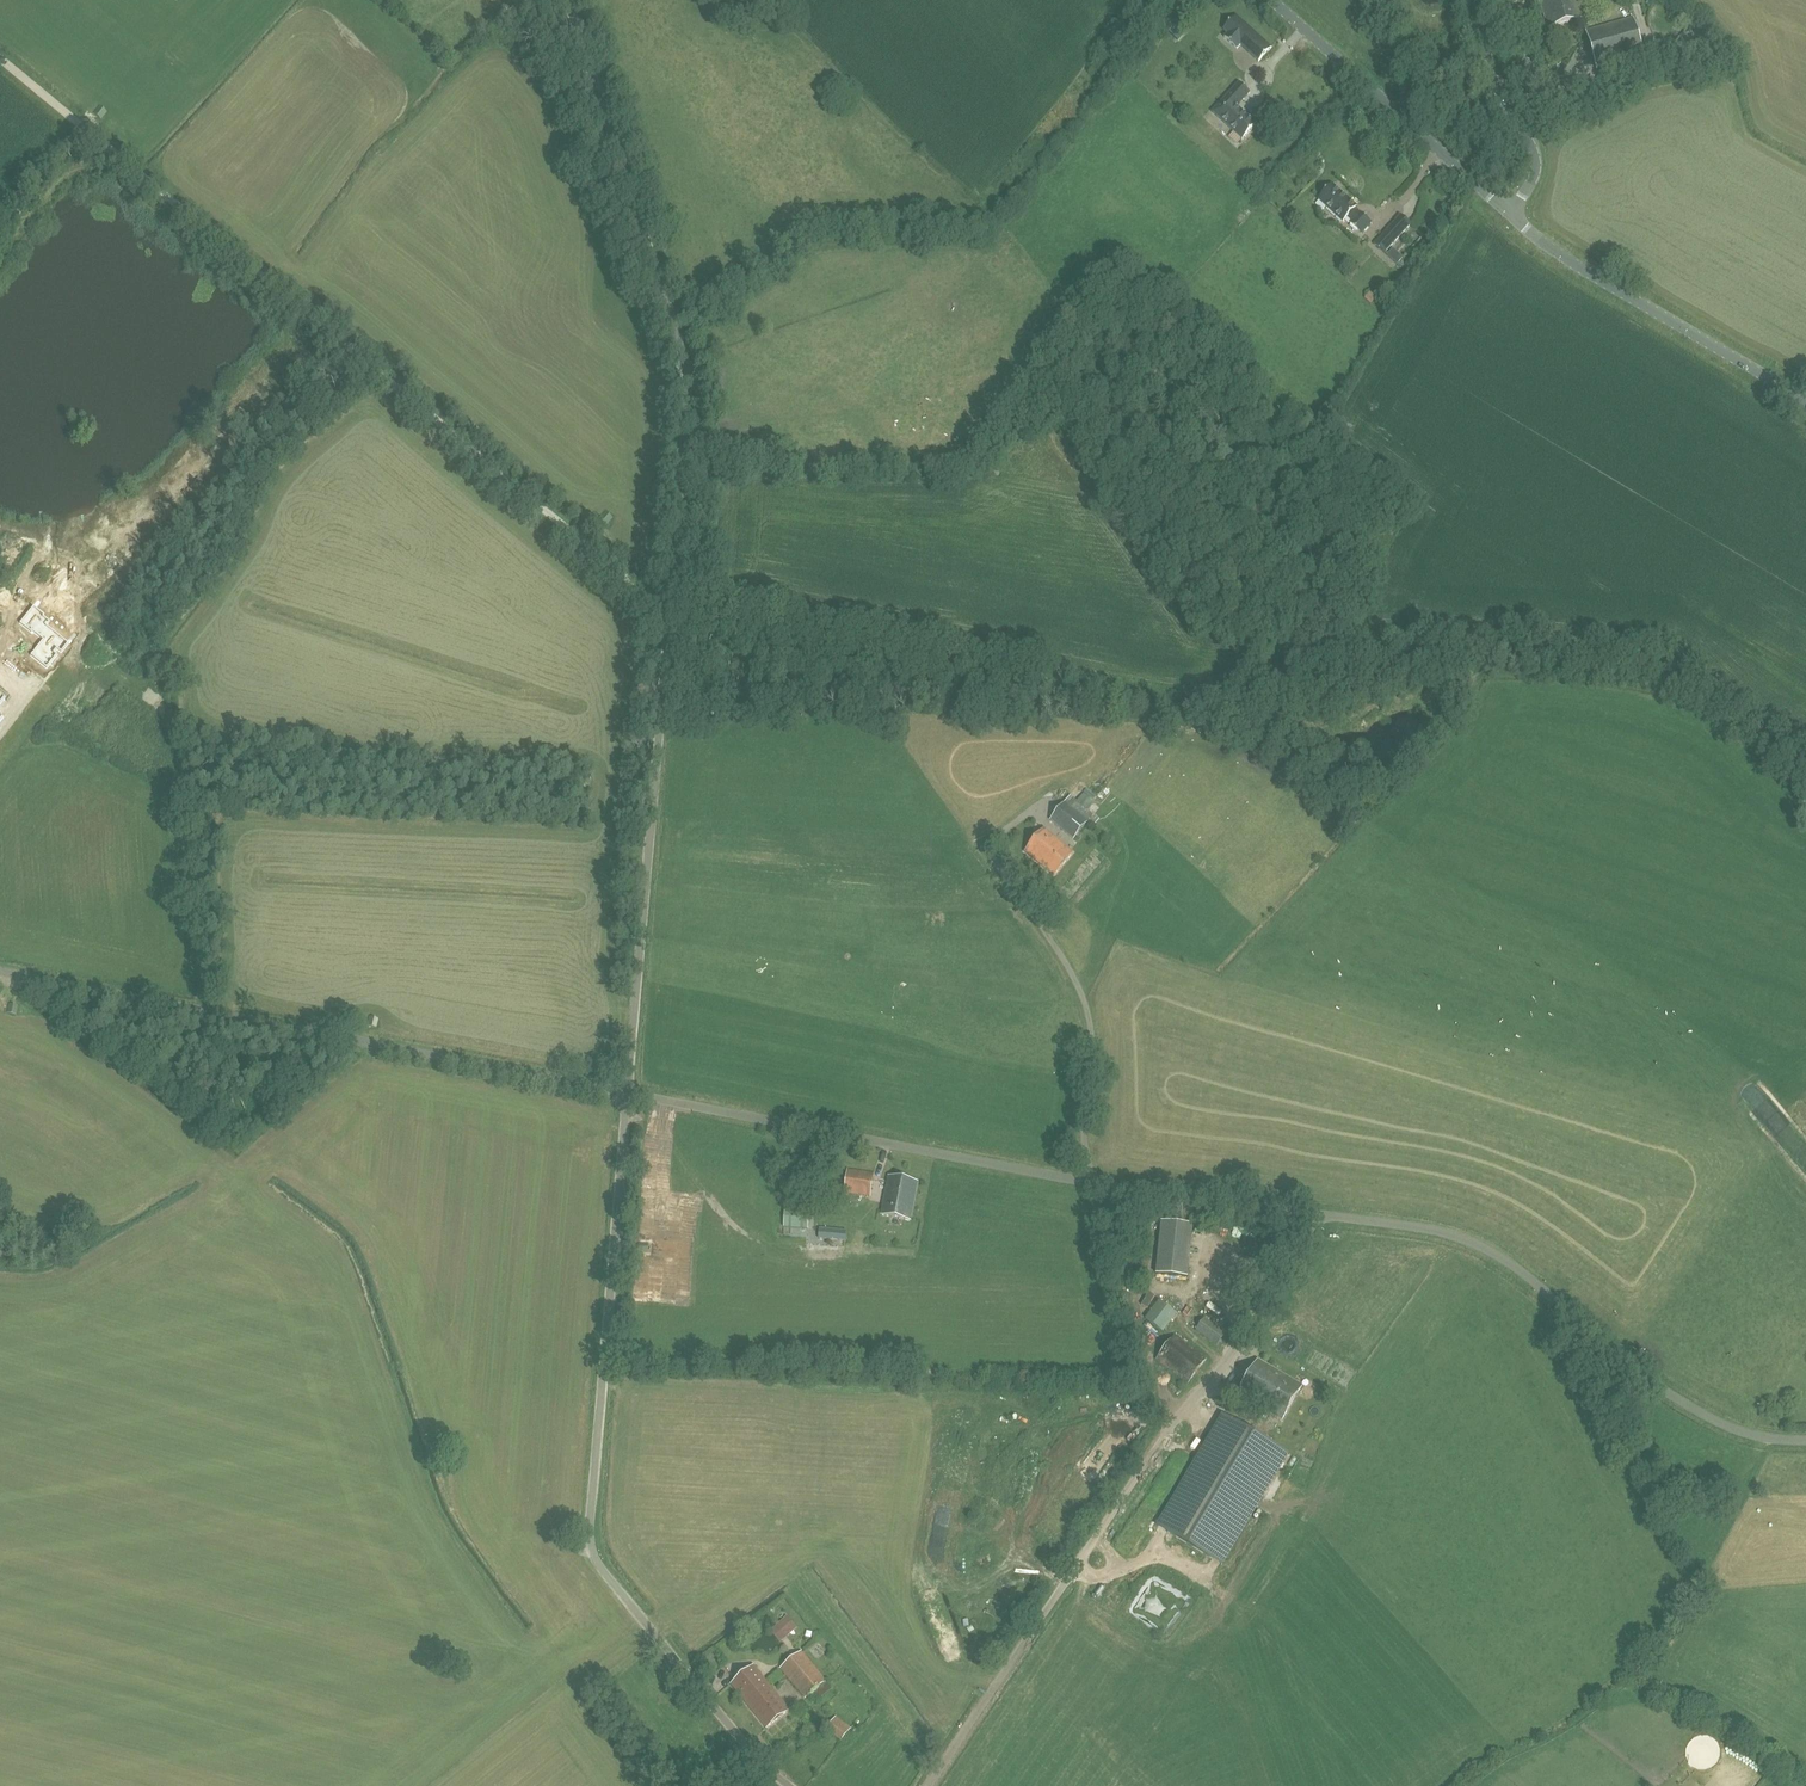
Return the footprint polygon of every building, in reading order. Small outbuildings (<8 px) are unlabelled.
[(1548,28),(1585,18),(1580,0),(1541,0),(1548,28)] [(1225,30),(1229,34),(1225,37),(1238,49),(1238,48),(1241,45),(1259,61),(1259,62),(1272,47),(1238,16),(1238,15),(1237,15),(1224,30),(1225,30)] [(1634,19),(1587,32),(1597,69),(1644,56),(1634,19)] [(1213,112),(1243,139),(1257,124),(1238,107),(1250,93),(1251,93),(1240,83),(1239,83),(1240,83),(1214,111),(1213,111),(1213,112)] [(100,105),(94,112),(101,119),(107,111),(100,105)] [(1319,200),(1343,222),(1348,217),(1353,221),(1351,223),(1351,224),(1362,234),(1372,223),(1360,213),(1359,214),(1355,210),(1357,207),(1333,184),(1319,200)] [(1384,235),(1375,245),(1384,253),(1394,244),(1410,225),(1401,216),(1384,235)] [(1393,249),(1387,255),(1397,265),(1403,258),(1393,249)] [(1370,291),(1364,298),(1371,304),(1377,297),(1370,291)] [(612,517),(605,511),(599,518),(606,524),(612,517)] [(60,642),(49,633),(38,624),(42,620),(41,619),(35,614),(36,613),(24,604),(10,621),(22,631),(23,630),(34,639),(22,654),(39,668),(50,655),(45,651),(47,647),(53,651),(60,642)] [(1100,819),(1083,805),(1071,796),(1065,803),(1051,821),(1073,840),(1088,823),(1094,826),(1100,819)] [(1073,853),(1044,829),(1025,851),(1054,876),(1073,853)] [(21,1005),(9,1002),(6,1012),(18,1016),(21,1005)] [(369,1016),(367,1025),(377,1027),(379,1018),(369,1016)] [(239,1067),(250,1062),(244,1049),(234,1054),(239,1067)] [(845,1192),(870,1195),(874,1173),(848,1169),(845,1192)] [(918,1182),(889,1177),(882,1214),(910,1220),(918,1182)] [(808,1235),(809,1210),(785,1208),(784,1227),(799,1228),(798,1234),(808,1235)] [(1162,1271),(1185,1271),(1185,1220),(1162,1220),(1162,1271)] [(846,1240),(847,1230),(820,1228),(819,1238),(846,1240)] [(647,1243),(638,1242),(637,1252),(647,1253),(647,1243)] [(1155,1295),(1148,1292),(1144,1306),(1150,1309),(1155,1295)] [(1145,1320),(1164,1332),(1177,1314),(1159,1300),(1145,1320)] [(1272,1303),(1263,1319),(1272,1323),(1280,1308),(1272,1303)] [(1205,1317),(1196,1330),(1216,1346),(1227,1334),(1205,1317)] [(1176,1336),(1158,1359),(1188,1383),(1206,1360),(1176,1336)] [(1258,1360),(1238,1395),(1282,1421),(1303,1386),(1258,1360)] [(1130,1400),(1132,1406),(1147,1402),(1146,1395),(1130,1400)] [(1225,1417),(1158,1527),(1221,1565),(1288,1455),(1225,1417)] [(1174,1594),(1149,1584),(1140,1606),(1166,1617),(1171,1606),(1170,1605),(1174,1594)] [(787,1616),(770,1631),(780,1643),(797,1628),(787,1616)] [(780,1669),(805,1699),(827,1681),(802,1650),(780,1669)] [(730,1684),(767,1729),(791,1710),(754,1664),(730,1684)] [(853,1704),(848,1711),(856,1718),(862,1711),(853,1704)] [(836,1716),(826,1730),(841,1741),(852,1728),(836,1716)] [(725,1785),(731,1785),(736,1781),(726,1769),(717,1777),(725,1785)]
